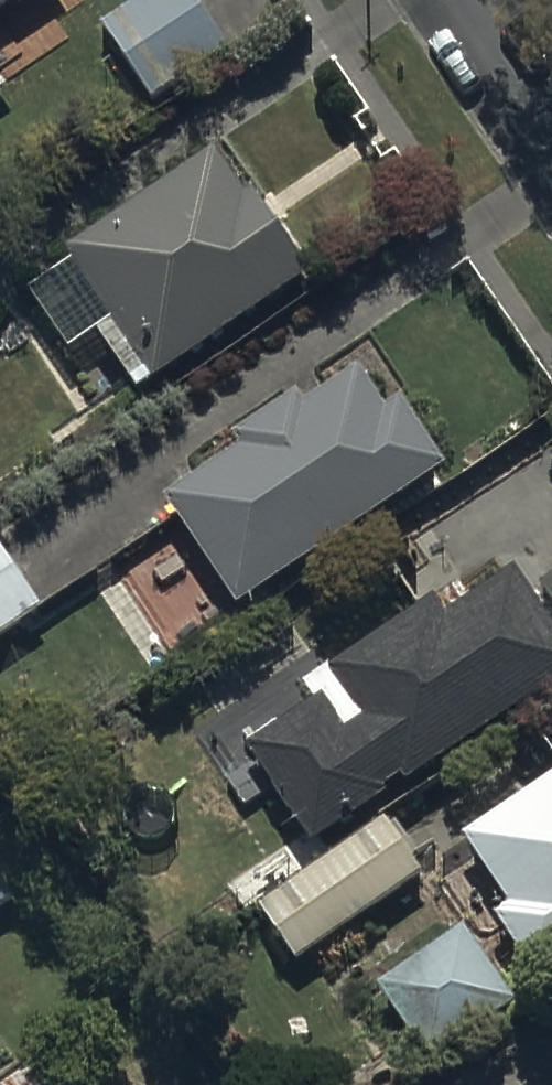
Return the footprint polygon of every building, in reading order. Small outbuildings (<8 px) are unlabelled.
[(20,0),(0,0),(0,14),(20,0)] [(197,0),(146,0),(104,29),(157,106),(234,53),(197,0)] [(13,75),(0,57),(0,84),(13,75)] [(154,385),(312,282),(255,193),(242,202),(214,159),(69,253),(154,385)] [(238,612),(448,469),(403,403),(387,413),(361,374),(308,410),(299,397),(234,441),(240,449),(163,502),(238,612)] [(0,552),(0,643),(43,612),(0,552)] [(551,693),(551,627),(518,575),(446,623),(435,606),(306,691),(314,704),(248,748),(316,850),(551,693)] [(542,587),(551,601),(551,580),(542,587)] [(551,979),(551,785),(465,844),(513,914),(497,925),(539,987),(551,979)] [(301,967),(424,881),(384,822),(260,909),(301,967)] [(14,901),(0,879),(0,909),(14,901)] [(429,1067),(515,1007),(462,931),(376,991),(429,1067)] [(45,1062),(11,1084),(60,1084),(45,1062)]
